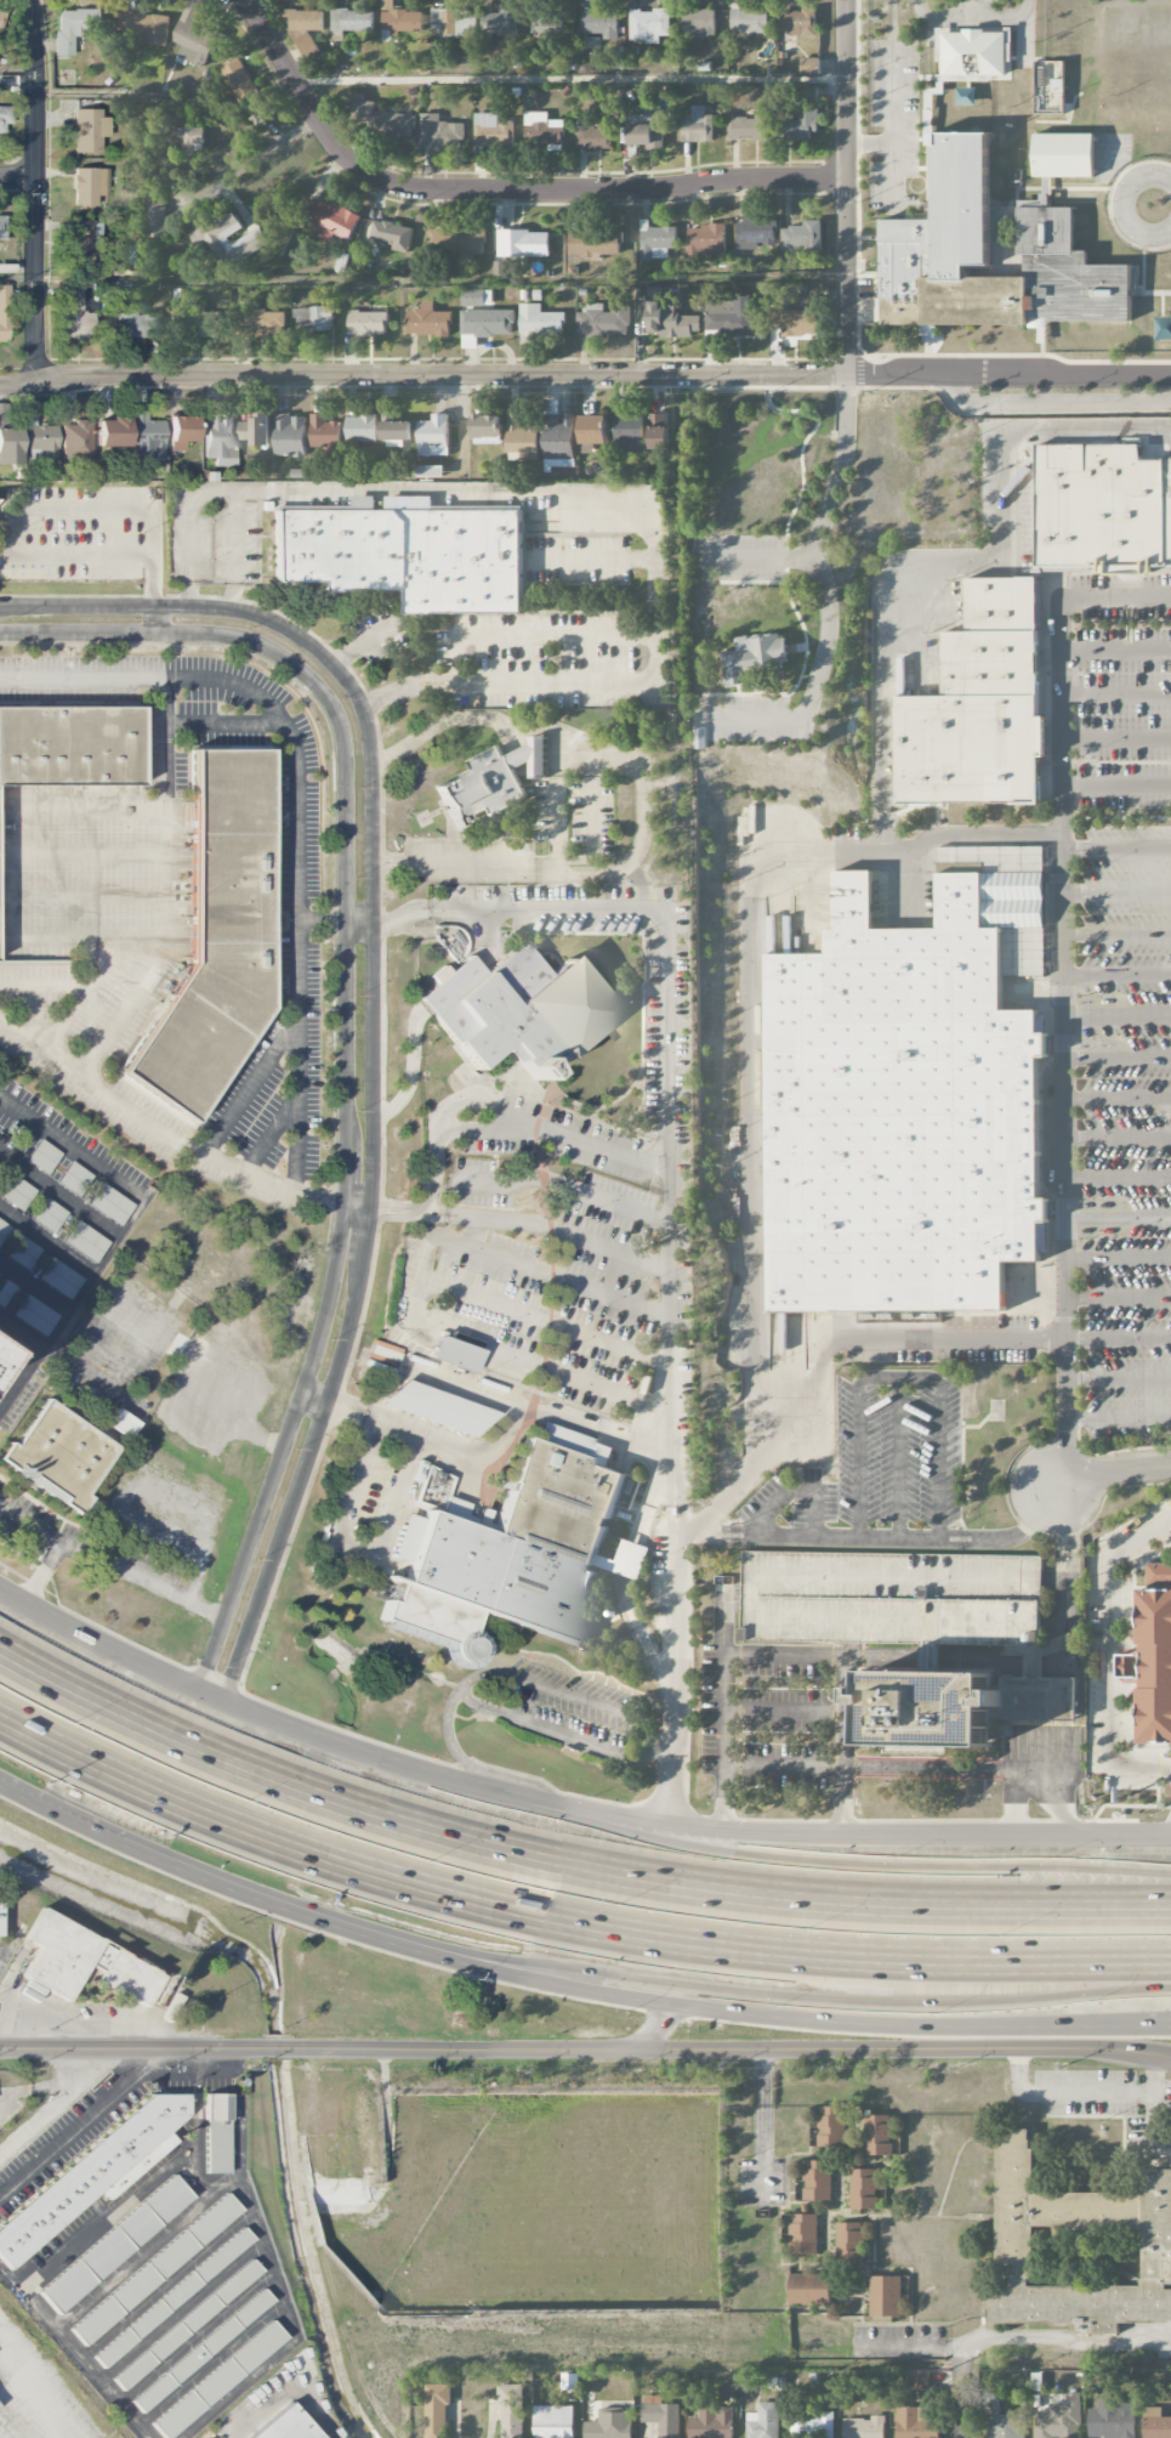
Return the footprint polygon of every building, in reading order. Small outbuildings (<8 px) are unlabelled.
[(422,35),(422,11),(393,11),(393,0),(382,0),(382,35),(422,35)] [(178,57),(207,70),(223,35),(196,23),(203,7),(190,1),(172,41),(183,46),(178,57)] [(331,33),(373,32),(373,9),(331,10),(331,33)] [(517,9),(500,9),(500,13),(482,13),(482,37),(517,36),(517,9)] [(716,36),(715,9),(683,9),(684,37),(716,36)] [(72,56),(72,36),(84,36),(84,31),(101,32),(101,10),(56,10),(56,56),(72,56)] [(323,31),(323,10),(286,11),(287,31),(323,31)] [(432,36),(476,37),(476,11),(432,10),(432,36)] [(671,36),(670,10),(630,10),(630,43),(660,42),(660,36),(671,36)] [(768,33),(769,11),(731,10),(730,33),(768,33)] [(817,35),(816,10),(780,11),(781,36),(817,35)] [(619,40),(618,11),(581,11),(581,35),(604,35),(604,40),(619,40)] [(170,15),(119,12),(118,40),(168,43),(170,15)] [(532,35),(566,34),(566,16),(531,17),(532,35)] [(940,73),(940,29),(1007,29),(1006,74),(940,73)] [(258,94),(241,56),(222,65),(239,103),(258,94)] [(800,75),(820,75),(820,58),(800,58),(800,75)] [(1064,62),(1035,62),(1034,113),(1063,114),(1064,62)] [(350,122),(376,125),(375,133),(411,138),(414,116),(375,111),(376,102),(353,100),(350,122)] [(3,136),(3,124),(10,124),(10,105),(0,105),(0,136),(3,136)] [(715,142),(714,115),(705,115),(705,105),(691,106),(692,115),(681,115),(682,143),(715,142)] [(101,110),(73,109),(73,152),(101,153),(101,136),(109,136),(110,117),(101,117),(101,110)] [(815,140),(816,110),(785,109),(784,139),(815,140)] [(498,114),(474,113),(474,146),(513,147),(513,120),(498,120),(498,114)] [(547,113),(524,113),(525,147),(563,146),(562,120),(547,121),(547,113)] [(729,119),(729,140),(771,139),(770,113),(755,114),(755,118),(729,119)] [(439,114),(420,114),(420,150),(464,149),(464,123),(440,123),(439,114)] [(663,146),(663,123),(653,124),(653,115),(628,116),(629,148),(663,146)] [(613,148),(612,126),(575,128),(576,150),(613,148)] [(204,128),(180,128),(180,154),(204,154),(204,128)] [(1017,255),(1017,205),(1074,205),(1074,250),(1088,250),(1088,263),(1131,263),(1131,318),(1028,318),(1028,323),(881,322),(881,217),(933,217),(934,130),(989,130),(989,263),(965,263),(965,274),(1024,274),(1024,255),(1017,255)] [(1035,176),(1035,131),(1095,131),(1095,176),(1035,176)] [(96,207),(97,195),(108,195),(109,169),(75,168),(74,206),(96,207)] [(361,216),(327,199),(324,204),(312,198),(301,220),(320,229),(317,236),(329,242),(333,234),(348,241),(361,216)] [(165,203),(145,204),(146,241),(166,241),(165,203)] [(270,245),(261,228),(231,244),(228,238),(243,229),(232,210),(188,234),(196,248),(208,242),(219,262),(231,255),(236,264),(270,245)] [(737,219),(738,249),(758,248),(758,245),(776,245),(776,218),(737,219)] [(822,252),(821,220),(803,221),(803,227),(782,227),(782,253),(822,252)] [(75,221),(74,262),(103,263),(104,221),(75,221)] [(413,227),(372,222),(370,240),(393,243),(392,251),(410,253),(413,227)] [(687,226),(688,256),(726,255),(725,225),(687,226)] [(676,249),(677,228),(640,227),(640,263),(652,263),(652,258),(667,259),(668,249),(676,249)] [(485,254),(485,229),(433,230),(434,254),(485,254)] [(498,258),(550,257),(550,231),(498,232),(498,258)] [(569,234),(569,258),(620,257),(619,232),(569,234)] [(114,269),(129,269),(129,259),(132,259),(132,245),(114,245),(114,269)] [(9,342),(8,285),(0,285),(0,342),(9,342)] [(83,286),(62,286),(63,338),(95,338),(95,312),(84,312),(83,286)] [(700,316),(667,316),(667,287),(648,287),(647,336),(700,336),(700,316)] [(84,303),(101,302),(101,288),(84,288),(84,303)] [(113,337),(151,338),(152,315),(134,314),(134,289),(114,288),(113,337)] [(514,311),(493,311),(493,290),(461,291),(462,336),(514,336),(514,311)] [(725,330),(725,337),(755,337),(755,312),(750,312),(750,297),(735,297),(735,301),(705,301),(705,330),(725,330)] [(407,336),(452,335),(452,312),(434,312),(434,301),(422,302),(422,310),(407,310),(407,336)] [(199,337),(220,337),(220,304),(172,305),(172,329),(199,329),(199,337)] [(542,304),(520,304),(520,341),(565,340),(565,313),(542,313),(542,304)] [(577,313),(577,337),(629,336),(629,308),(604,308),(604,304),(586,304),(586,313),(577,313)] [(293,325),(305,325),(305,331),(333,332),(334,308),(293,307),(293,325)] [(240,337),(285,337),(284,310),(240,311),(240,337)] [(782,336),(815,337),(816,311),(769,310),(769,330),(783,330),(782,336)] [(387,312),(349,312),(349,336),(388,336),(387,312)] [(463,349),(478,349),(477,336),(462,337),(463,349)] [(270,446),(270,414),(252,413),(252,422),(239,422),(239,440),(252,440),(252,446),(270,446)] [(327,414),(311,414),(310,445),(341,446),(341,422),(327,422),(327,414)] [(520,414),(507,414),(508,460),(539,460),(538,426),(521,427),(520,414)] [(574,467),(574,415),(561,415),(544,414),(543,467),(574,467)] [(615,453),(645,452),(645,414),(614,415),(615,453)] [(668,414),(650,414),(650,453),(669,453),(668,414)] [(57,426),(35,426),(36,415),(21,415),(21,427),(26,427),(26,458),(56,459),(57,426)] [(204,459),(214,459),(214,467),(235,466),(235,419),(222,419),(222,415),(204,415),(204,459)] [(305,415),(275,416),(275,457),(305,456),(305,415)] [(418,456),(449,456),(449,415),(433,415),(433,422),(418,421),(418,456)] [(472,415),(473,445),(498,444),(498,437),(501,437),(500,415),(472,415)] [(168,416),(168,451),(184,451),(184,442),(195,442),(195,416),(168,416)] [(346,417),(346,443),(377,442),(376,416),(346,417)] [(606,416),(580,417),(580,445),(607,444),(606,416)] [(128,418),(97,418),(97,450),(128,450),(128,418)] [(62,425),(62,460),(91,459),(91,420),(75,420),(75,425),(62,425)] [(412,422),(381,422),(381,443),(413,442),(412,422)] [(20,464),(19,428),(0,429),(0,464),(20,464)] [(1165,458),(1170,458),(1170,564),(1038,566),(1036,443),(1086,442),(1087,470),(1129,470),(1129,494),(1165,494),(1165,458)] [(444,467),(418,466),(417,477),(444,478),(444,467)] [(273,509),(523,508),(523,611),(408,611),(408,589),(319,589),(319,579),(273,579),(273,509)] [(1040,630),(1040,577),(966,578),(966,631),(1040,630)] [(966,631),(940,631),(940,692),(1041,692),(1040,630),(966,631)] [(723,651),(751,647),(749,635),(780,631),(781,637),(790,636),(794,659),(785,660),(786,665),(767,668),(771,690),(757,691),(754,670),(749,671),(750,680),(728,684),(723,651)] [(940,692),(894,693),(896,803),(1039,801),(1039,752),(1048,752),(1048,718),(1041,718),(1041,692),(940,692)] [(140,782),(0,782),(0,703),(140,704),(140,782)] [(705,727),(695,728),(695,749),(706,749),(705,727)] [(490,809),(455,826),(436,784),(470,767),(466,760),(499,744),(504,756),(507,755),(528,796),(493,813),(490,809)] [(269,1005),(189,1121),(116,1070),(193,960),(194,747),(271,747),(269,1005)] [(1006,1314),(1006,1263),(1040,1263),(1040,1010),(1002,1010),(1002,929),(984,929),(984,873),(937,873),(937,925),(874,925),(874,873),(834,873),(834,929),(822,929),(822,952),(767,952),(767,1315),(1006,1314)] [(415,997),(467,954),(482,971),(519,940),(546,971),(569,952),(618,1011),(547,1070),(542,1064),(538,1067),(541,1072),(534,1078),(517,1058),(516,1059),(502,1044),(474,1068),(415,997)] [(26,1160),(47,1174),(61,1154),(40,1139),(26,1160)] [(95,1178),(72,1161),(57,1182),(81,1199),(95,1178)] [(0,1199),(22,1211),(35,1189),(13,1176),(0,1199)] [(135,1206),(103,1183),(89,1204),(121,1226),(135,1206)] [(67,1213),(46,1198),(31,1219),(53,1234),(67,1213)] [(10,1227),(0,1220),(0,1243),(10,1227)] [(64,1242),(98,1261),(110,1240),(76,1221),(64,1242)] [(42,1249),(17,1235),(5,1257),(31,1271),(42,1249)] [(70,1299),(83,1277),(49,1258),(37,1280),(70,1299)] [(12,1317),(46,1336),(58,1313),(24,1294),(12,1317)] [(428,1357),(437,1336),(478,1349),(471,1372),(428,1357)] [(478,1440),(488,1409),(395,1378),(385,1409),(478,1440)] [(78,1513),(0,1459),(0,1453),(8,1440),(15,1445),(47,1397),(116,1446),(84,1493),(89,1497),(78,1513)] [(107,1424),(128,1438),(138,1423),(117,1409),(107,1424)] [(449,1642),(379,1617),(392,1580),(397,1581),(422,1509),(488,1532),(522,1436),(626,1473),(593,1569),(599,1571),(575,1644),(476,1609),(467,1633),(468,1633),(474,1637),(477,1643),(478,1650),(474,1656),(470,1660),(464,1662),(456,1661),(451,1657),(448,1651),(448,1644),(449,1642)] [(603,1567),(639,1581),(651,1549),(625,1539),(617,1562),(607,1558),(603,1567)] [(744,1550),(744,1594),(743,1642),(851,1644),(1042,1645),(1042,1625),(1042,1577),(1044,1554),(744,1550)] [(1147,1563),(1170,1563),(1170,1744),(1139,1744),(1138,1680),(1120,1680),(1120,1656),(1139,1656),(1138,1588),(1147,1588),(1147,1563)] [(868,1671),(868,1689),(858,1689),(858,1702),(868,1702),(868,1744),(993,1746),(993,1713),(993,1706),(1005,1707),(1005,1688),(994,1688),(994,1673),(868,1671)] [(994,1673),(1079,1674),(1079,1716),(993,1713),(993,1706),(1005,1707),(1005,1688),(994,1688),(994,1673)] [(21,1979),(68,2001),(85,1965),(99,1972),(95,1981),(145,2005),(162,1971),(37,1911),(23,1940),(37,1947),(21,1979)] [(10,2269),(0,2259),(0,2225),(149,2093),(164,2093),(186,2094),(186,2116),(166,2132),(175,2141),(108,2200),(100,2192),(10,2269)] [(204,2094),(228,2094),(227,2173),(204,2173),(204,2094)] [(846,2105),(819,2105),(819,2147),(846,2147),(846,2105)] [(865,2154),(892,2154),(892,2114),(865,2114),(865,2154)] [(1077,2327),(1077,2333),(1118,2336),(1120,2319),(1169,2324),(1170,2321),(1170,2291),(1164,2284),(1170,2284),(1170,2169),(1146,2167),(1143,2196),(1059,2189),(1060,2182),(1044,2166),(1031,2165),(1034,2132),(1004,2129),(988,2320),(1077,2327)] [(1161,2157),(1161,2169),(1170,2169),(1170,2157),(1161,2157)] [(831,2160),(803,2160),(803,2200),(831,2200),(831,2160)] [(851,2209),(877,2209),(877,2167),(851,2167),(851,2209)] [(172,2175),(192,2198),(57,2314),(38,2291),(172,2175)] [(224,2193),(240,2210),(84,2346),(68,2329),(224,2193)] [(818,2213),(790,2213),(790,2253),(818,2253),(818,2213)] [(864,2222),(836,2222),(836,2262),(864,2262),(864,2222)] [(241,2227),(252,2239),(103,2368),(93,2357),(241,2227)] [(113,2379),(250,2258),(261,2270),(123,2391),(113,2379)] [(830,2274),(790,2274),(790,2303),(830,2303),(830,2274)] [(870,2275),(870,2315),(902,2315),(902,2275),(870,2275)] [(131,2400),(261,2289),(272,2301),(142,2413),(131,2400)] [(284,2337),(168,2437),(165,2437),(150,2423),(268,2320),(284,2337)] [(562,2390),(579,2390),(579,2374),(562,2374),(562,2390)] [(449,2385),(427,2384),(426,2437),(448,2437),(449,2385)] [(501,2437),(523,2437),(522,2384),(500,2385),(501,2437)] [(1024,2415),(1001,2415),(1000,2393),(983,2394),(983,2423),(989,2423),(989,2437),(1025,2437),(1024,2415)] [(662,2405),(662,2396),(642,2396),(642,2423),(659,2423),(659,2437),(679,2437),(679,2405),(662,2405)] [(1089,2437),(1106,2437),(1135,2437),(1135,2404),(1123,2404),(1123,2399),(1099,2399),(1099,2409),(1089,2409),(1089,2437)] [(288,2403),(318,2437),(247,2437),(288,2403)] [(747,2437),(779,2437),(779,2403),(758,2403),(758,2414),(747,2414),(747,2437)] [(1050,2403),(1049,2413),(1037,2412),(1036,2437),(1080,2437),(1080,2403),(1050,2403)] [(535,2406),(534,2437),(574,2437),(574,2407),(535,2406)] [(940,2419),(929,2420),(929,2407),(896,2408),(897,2437),(941,2437),(940,2419)] [(1162,2418),(1162,2408),(1144,2408),(1144,2437),(1170,2437),(1170,2417),(1162,2418)] [(632,2409),(599,2410),(599,2422),(585,2422),(585,2437),(633,2437),(632,2409)] [(699,2409),(699,2417),(688,2417),(689,2437),(733,2437),(733,2409),(699,2409)] [(834,2412),(819,2412),(818,2418),(792,2418),(791,2437),(834,2437),(834,2412)] [(885,2416),(871,2416),(871,2420),(844,2419),(843,2437),(884,2437),(885,2416)]
